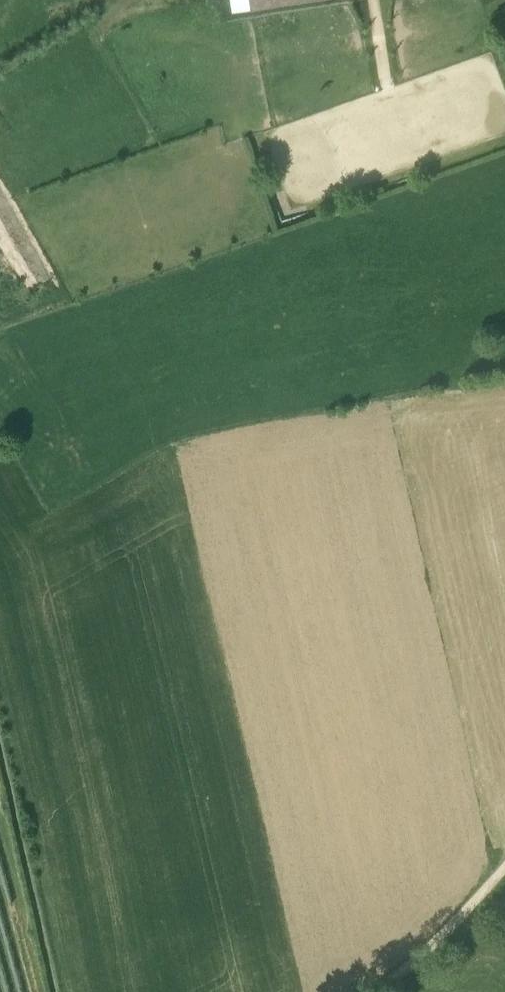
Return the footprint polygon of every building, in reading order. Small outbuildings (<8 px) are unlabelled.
[(252,9),(314,0),(251,0),(252,9)]
